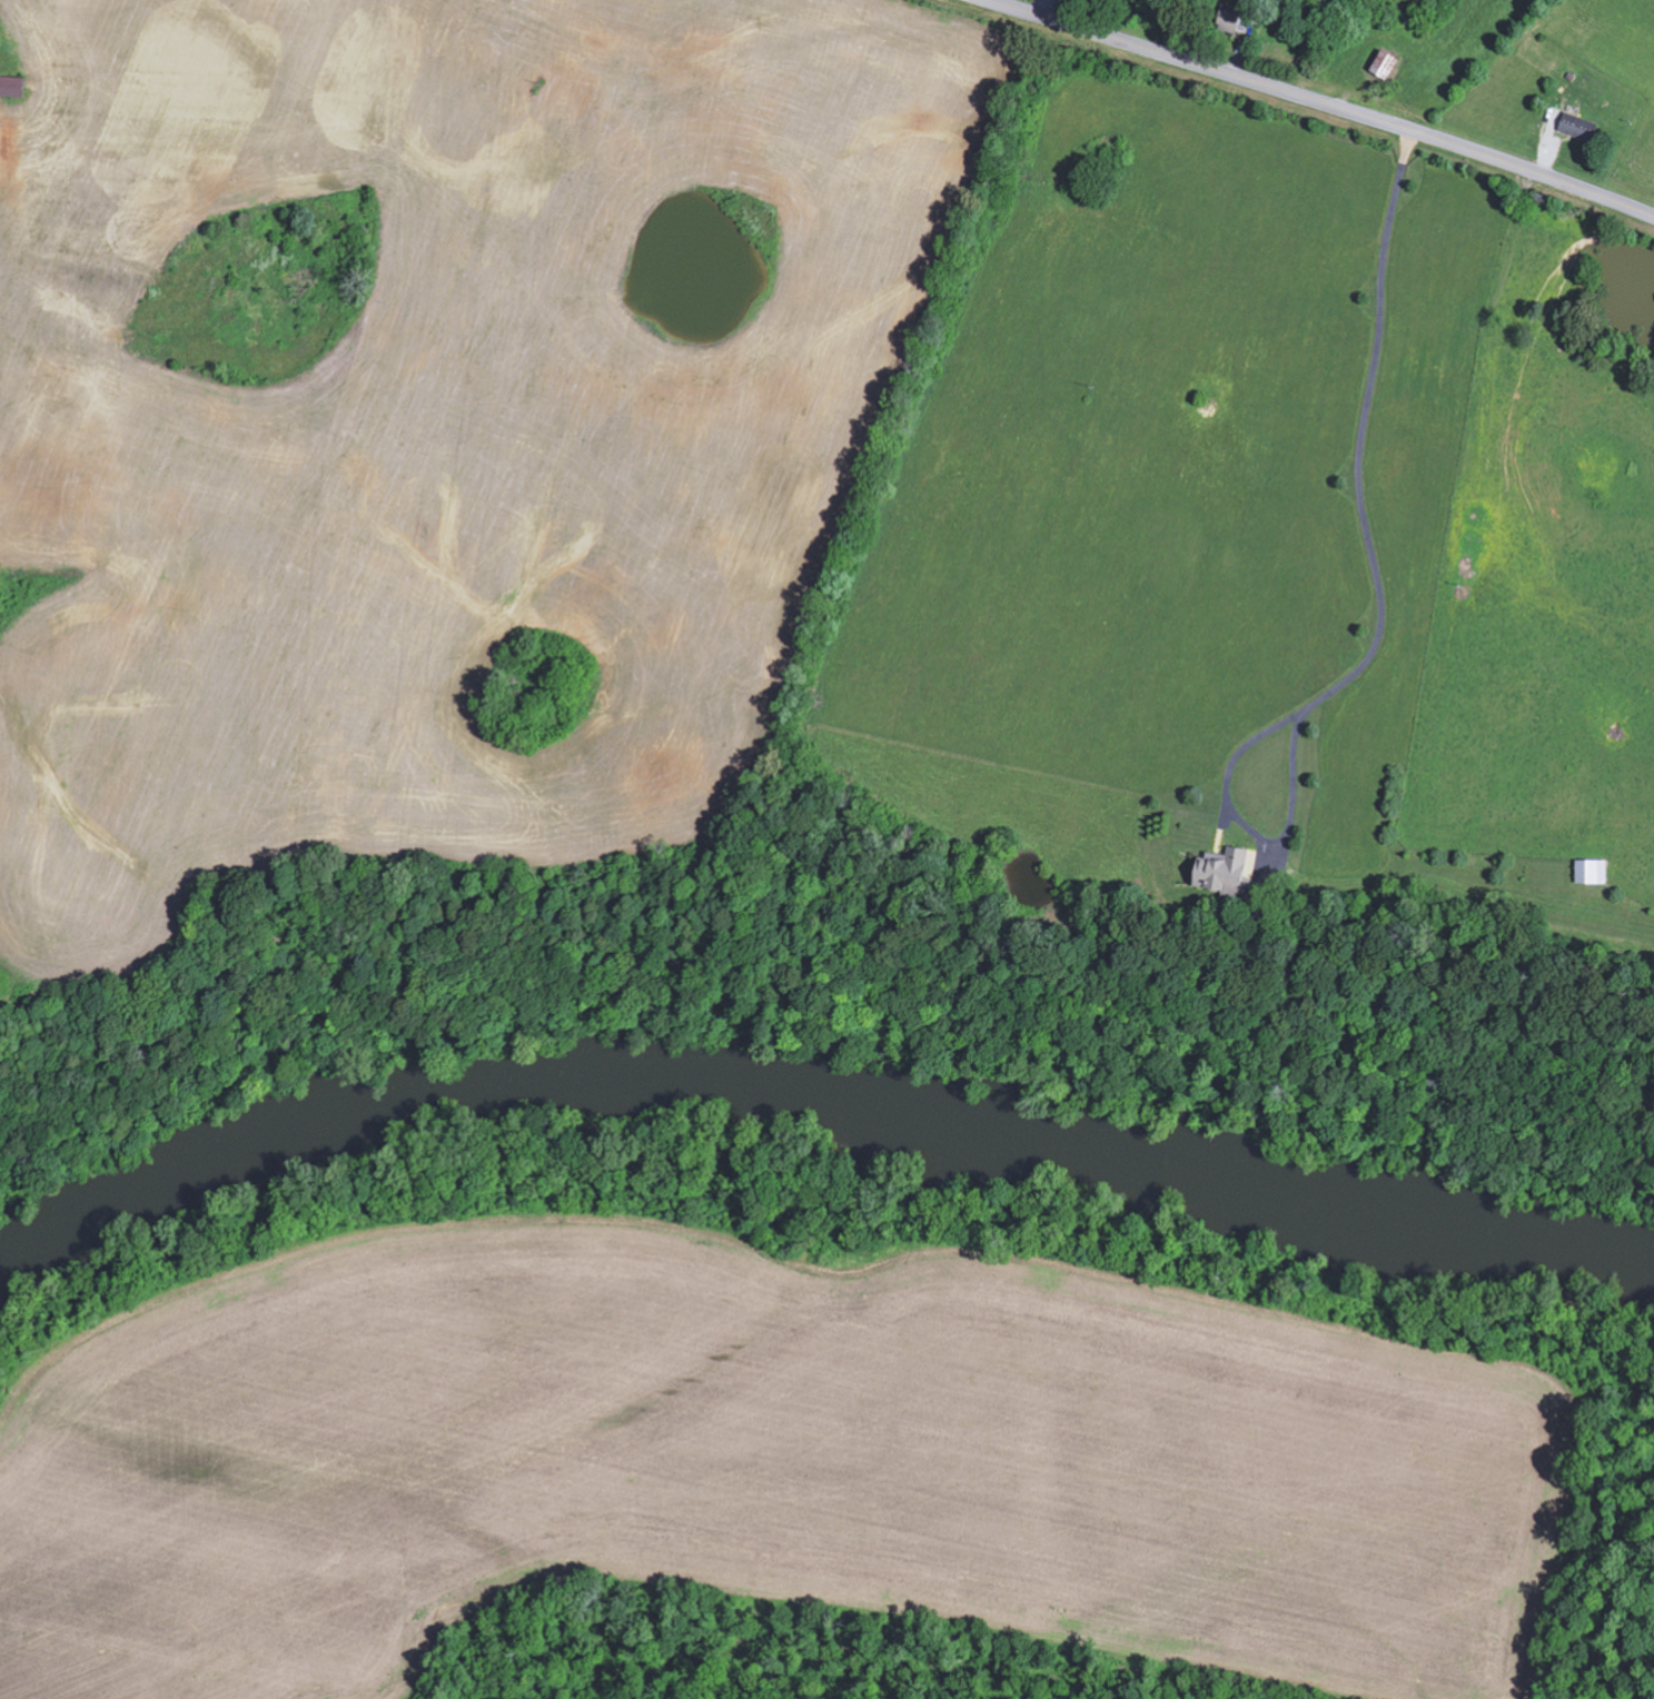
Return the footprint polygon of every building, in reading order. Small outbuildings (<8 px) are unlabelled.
[(1237,7),(1221,3),(1215,24),(1246,32),(1253,7),(1238,3),(1237,7)] [(1398,58),(1381,48),(1369,69),(1385,79),(1398,58)] [(1557,132),(1592,141),(1597,121),(1562,112),(1557,132)] [(1248,849),(1227,845),(1225,856),(1205,852),(1204,859),(1197,858),(1192,886),(1224,891),(1224,889),(1249,894),(1251,879),(1243,877),(1248,849)] [(1606,860),(1576,860),(1575,883),(1606,884),(1606,860)]
